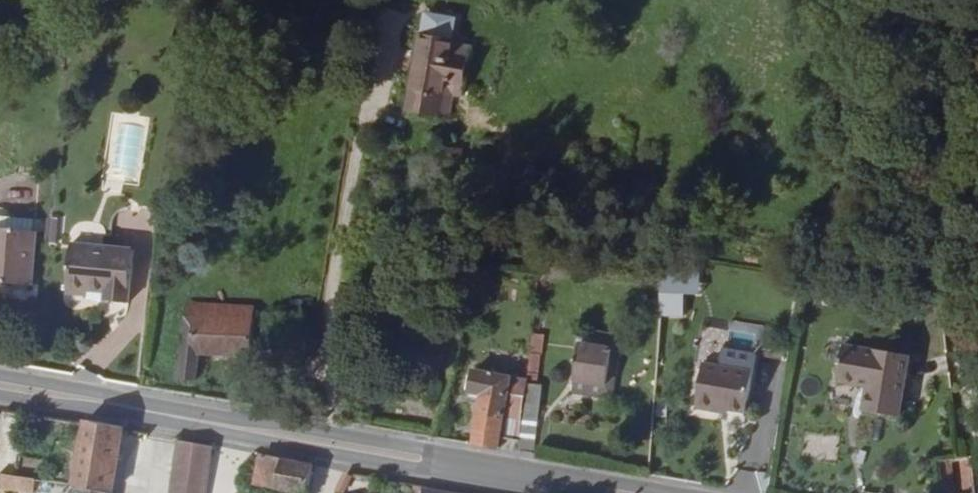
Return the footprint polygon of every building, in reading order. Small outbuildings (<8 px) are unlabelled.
[(486,100),(491,73),(472,69),(474,59),(474,54),(441,48),(427,127),(467,134),(474,98),(486,100)] [(492,63),(474,59),(472,69),(491,73),(492,63)] [(65,248),(18,245),(15,299),(61,302),(65,248)] [(161,254),(98,250),(95,298),(117,299),(117,295),(135,296),(135,305),(158,306),(161,254)] [(682,293),(699,293),(698,265),(657,266),(658,317),(683,317),(682,293)] [(191,300),(176,378),(196,379),(199,356),(250,362),(249,336),(255,305),(191,300)] [(540,377),(541,334),(527,334),(526,377),(540,377)] [(910,360),(847,351),(842,386),(871,391),(867,415),(902,420),(910,360)] [(621,415),(629,362),(597,358),(590,411),(621,415)] [(684,409),(699,410),(703,372),(688,369),(684,409)] [(703,372),(699,410),(698,414),(717,417),(717,415),(746,418),(752,377),(703,372)] [(541,452),(545,409),(548,383),(487,374),(483,393),(495,395),(488,426),(486,456),(516,462),(516,455),(517,449),(541,452)] [(86,421),(85,424),(73,487),(76,487),(75,492),(113,492),(125,430),(125,428),(86,421)] [(214,445),(180,439),(172,492),(207,492),(214,445)] [(263,455),(257,487),(285,492),(309,492),(313,465),(263,455)] [(943,459),(937,459),(940,492),(975,492),(972,457),(943,459)] [(0,474),(0,488),(33,492),(36,479),(0,474)]
